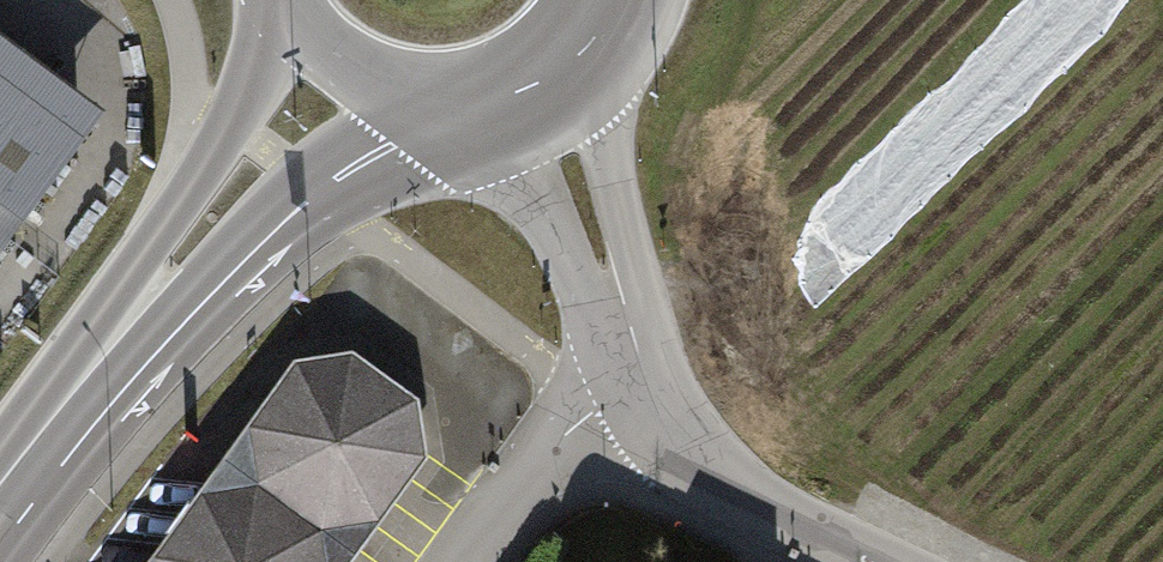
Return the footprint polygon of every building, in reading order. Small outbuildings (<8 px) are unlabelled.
[(0,73),(0,223),(71,124),(0,73)] [(167,561),(335,561),(409,456),(403,411),(348,369),(302,377),(167,561)]
